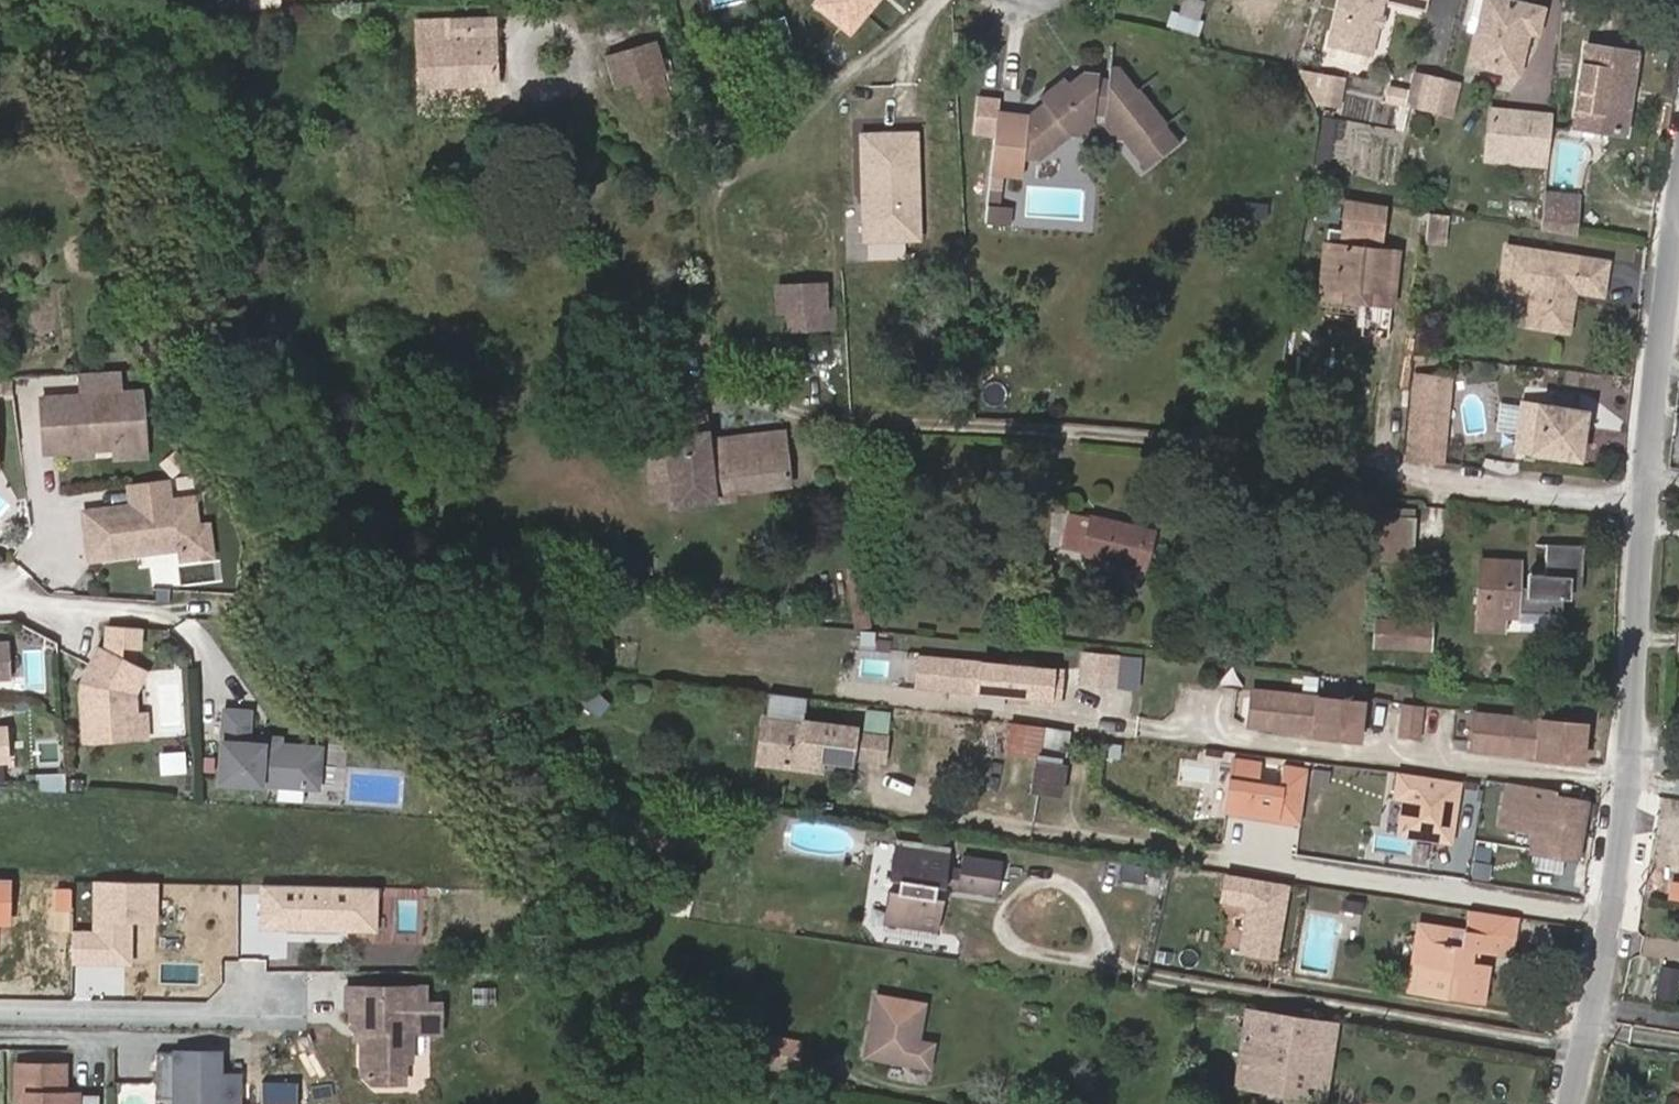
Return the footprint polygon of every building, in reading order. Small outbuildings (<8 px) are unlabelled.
[(878,0),(814,0),(812,3),(855,33),(878,0)] [(1207,6),(1191,0),(1188,0),(1183,15),(1201,21),(1207,6)] [(1386,0),(1343,0),(1333,42),(1336,43),(1334,53),(1368,62),(1371,51),(1374,51),(1386,0)] [(1519,0),(1478,0),(1475,11),(1488,15),(1475,59),(1520,71),(1531,30),(1542,33),(1549,9),(1519,0)] [(1198,40),(1204,22),(1201,21),(1183,15),(1178,13),(1172,31),(1198,40)] [(422,85),(497,83),(494,24),(420,26),(422,85)] [(613,85),(633,80),(636,93),(670,85),(657,34),(604,48),(613,85)] [(1628,135),(1640,53),(1588,46),(1576,128),(1616,133),(1628,135)] [(1037,159),(1049,150),(1070,134),(1080,134),(1095,122),(1105,122),(1107,113),(1127,139),(1148,166),(1180,142),(1165,124),(1166,124),(1138,88),(1136,90),(1119,68),(1110,67),(1109,79),(1109,84),(1097,83),(1098,78),(1098,74),(1081,73),(1073,80),(1069,83),(1065,77),(1041,96),(1045,101),(1033,111),(1001,107),(997,141),(993,171),(1024,174),(1026,157),(1037,159)] [(1444,92),(1447,78),(1417,72),(1413,89),(1409,104),(1412,105),(1440,110),(1444,92)] [(1337,103),(1341,76),(1329,74),(1325,102),(1337,103)] [(1454,113),(1462,81),(1447,78),(1444,92),(1440,110),(1454,113)] [(1403,101),(1406,88),(1390,84),(1387,97),(1403,101)] [(1409,104),(1413,89),(1406,88),(1403,101),(1397,127),(1404,128),(1409,104)] [(1107,113),(1105,122),(1117,139),(1127,139),(1107,113)] [(1550,152),(1553,120),(1498,115),(1495,146),(1550,152)] [(923,242),(920,132),(862,134),(866,244),(923,242)] [(1494,157),(1549,163),(1550,152),(1495,146),(1494,157)] [(1002,187),(991,186),(988,203),(1000,204),(1002,187)] [(1547,187),(1546,204),(1580,208),(1580,191),(1547,187)] [(1395,304),(1399,252),(1362,249),(1363,238),(1379,239),(1381,206),(1343,203),(1341,231),(1330,230),(1328,246),(1324,298),(1351,301),(1352,290),(1369,291),(1368,302),(1395,304)] [(1544,227),(1577,232),(1580,208),(1546,204),(1544,227)] [(1579,288),(1584,289),(1611,293),(1616,259),(1510,243),(1505,282),(1532,288),(1528,322),(1578,330),(1582,302),(1577,296),(1579,288)] [(827,301),(827,277),(774,277),(773,309),(788,309),(788,328),(841,328),(841,301),(827,301)] [(1368,302),(1369,291),(1352,290),(1351,301),(1368,302)] [(122,369),(84,372),(85,394),(45,396),(49,450),(78,448),(80,448),(80,442),(91,441),(92,447),(94,447),(118,446),(119,445),(119,440),(148,438),(146,406),(139,406),(138,390),(123,391),(122,369)] [(1445,433),(1452,377),(1418,372),(1413,411),(1425,412),(1423,430),(1445,433)] [(0,379),(0,393),(13,392),(12,378),(0,379)] [(1586,409),(1523,401),(1522,406),(1519,431),(1517,447),(1580,456),(1586,409)] [(1519,431),(1522,406),(1506,404),(1502,429),(1519,431)] [(666,415),(677,497),(715,493),(718,492),(792,484),(785,427),(710,436),(707,408),(666,415)] [(1442,459),(1445,433),(1423,430),(1425,412),(1413,411),(1408,456),(1442,459)] [(148,438),(119,440),(119,445),(118,446),(119,456),(149,454),(148,438)] [(95,454),(94,447),(92,447),(91,441),(80,442),(80,448),(78,448),(78,455),(95,454)] [(93,556),(184,545),(185,546),(201,526),(201,524),(198,496),(174,498),(172,477),(134,481),(137,502),(88,508),(93,556)] [(715,493),(677,497),(677,502),(718,497),(718,492),(715,493)] [(1418,511),(1378,509),(1375,564),(1415,566),(1418,511)] [(1077,517),(1071,549),(1090,553),(1099,520),(1077,517)] [(1099,520),(1090,553),(1150,570),(1159,537),(1099,520)] [(215,553),(212,523),(201,524),(201,526),(185,546),(184,545),(185,556),(215,553)] [(1519,560),(1480,558),(1477,630),(1503,631),(1504,615),(1516,616),(1516,611),(1561,613),(1562,590),(1582,591),(1584,545),(1546,544),(1545,574),(1527,573),(1527,587),(1517,587),(1519,560)] [(141,625),(108,622),(107,641),(123,643),(140,644),(141,625)] [(1382,624),(1380,646),(1428,649),(1429,627),(1382,624)] [(9,675),(7,639),(0,640),(0,676),(9,675)] [(123,643),(107,641),(107,648),(123,655),(123,643)] [(107,648),(101,645),(84,681),(89,739),(151,735),(149,709),(139,710),(138,691),(149,667),(123,655),(107,648)] [(1115,652),(1085,649),(1082,679),(1113,682),(1115,652)] [(939,687),(941,659),(919,657),(917,685),(939,687)] [(1058,702),(1061,670),(941,659),(939,687),(961,689),(1033,695),(1033,700),(1058,702)] [(1358,737),(1362,699),(1252,688),(1248,722),(1314,729),(1314,732),(1358,737)] [(1033,695),(961,689),(960,694),(1033,700),(1033,695)] [(876,737),(861,735),(861,730),(810,723),(813,702),(774,697),(772,719),(788,721),(785,750),(806,753),(805,764),(828,767),(829,761),(857,765),(858,758),(859,747),(874,749),(876,737)] [(1421,706),(1404,704),(1401,732),(1418,734),(1421,706)] [(254,710),(230,708),(225,779),(322,786),(325,746),(284,743),(285,737),(253,735),(254,710)] [(1585,723),(1475,711),(1471,746),(1537,753),(1537,756),(1581,760),(1585,723)] [(1028,752),(1025,789),(1062,792),(1069,723),(1008,718),(1005,750),(1028,752)] [(805,764),(806,753),(785,750),(788,721),(772,719),(766,765),(827,772),(828,767),(805,764)] [(7,724),(0,725),(0,759),(9,758),(7,724)] [(889,762),(892,739),(876,737),(874,749),(859,747),(858,758),(889,762)] [(1310,769),(1233,757),(1224,816),(1301,828),(1310,769)] [(1399,837),(1453,845),(1463,781),(1396,771),(1391,801),(1405,803),(1399,837)] [(1470,778),(1469,786),(1483,789),(1484,780),(1470,778)] [(1578,857),(1588,799),(1552,794),(1553,788),(1531,784),(1510,781),(1506,809),(1540,815),(1534,849),(1578,857)] [(910,877),(909,890),(900,888),(894,921),(950,930),(954,897),(946,896),(948,883),(956,885),(1009,894),(1014,863),(974,855),(973,865),(959,863),(961,853),(907,845),(902,876),(910,877)] [(1244,903),(1234,948),(1277,957),(1293,881),(1221,867),(1215,897),(1244,903)] [(137,915),(162,916),(163,877),(100,876),(99,925),(76,925),(75,958),(136,959),(137,915)] [(1522,940),(1526,916),(1479,909),(1475,933),(1433,925),(1431,941),(1426,940),(1418,991),(1490,1003),(1496,967),(1485,965),(1478,964),(1480,952),(1487,953),(1519,958),(1522,940)] [(1478,964),(1485,965),(1487,953),(1480,952),(1478,964)] [(355,1000),(355,1007),(447,1008),(447,997),(431,997),(431,981),(350,980),(350,1000),(355,1000)] [(876,995),(865,1056),(927,1069),(931,1046),(916,1043),(924,1005),(876,995)] [(447,1008),(355,1007),(355,1021),(360,1022),(369,1022),(369,1030),(367,1036),(366,1070),(374,1077),(409,1077),(409,1054),(417,1054),(416,1024),(446,1024),(447,1008)] [(1284,1070),(1281,1088),(1325,1095),(1335,1023),(1248,1010),(1240,1063),(1284,1070)] [(369,1022),(360,1022),(360,1036),(367,1036),(369,1030),(369,1022)] [(797,1042),(759,1036),(754,1064),(792,1069),(797,1042)] [(242,1068),(219,1067),(219,1045),(156,1044),(155,1092),(169,1092),(168,1103),(242,1103),(242,1068)] [(18,1061),(17,1093),(77,1094),(78,1090),(64,1090),(65,1062),(18,1061)] [(1238,1081),(1281,1088),(1284,1070),(1240,1063),(1238,1081)] [(98,1091),(80,1091),(80,1103),(97,1103),(98,1091)] [(17,1093),(17,1098),(25,1098),(25,1103),(77,1103),(77,1094),(17,1093)]
